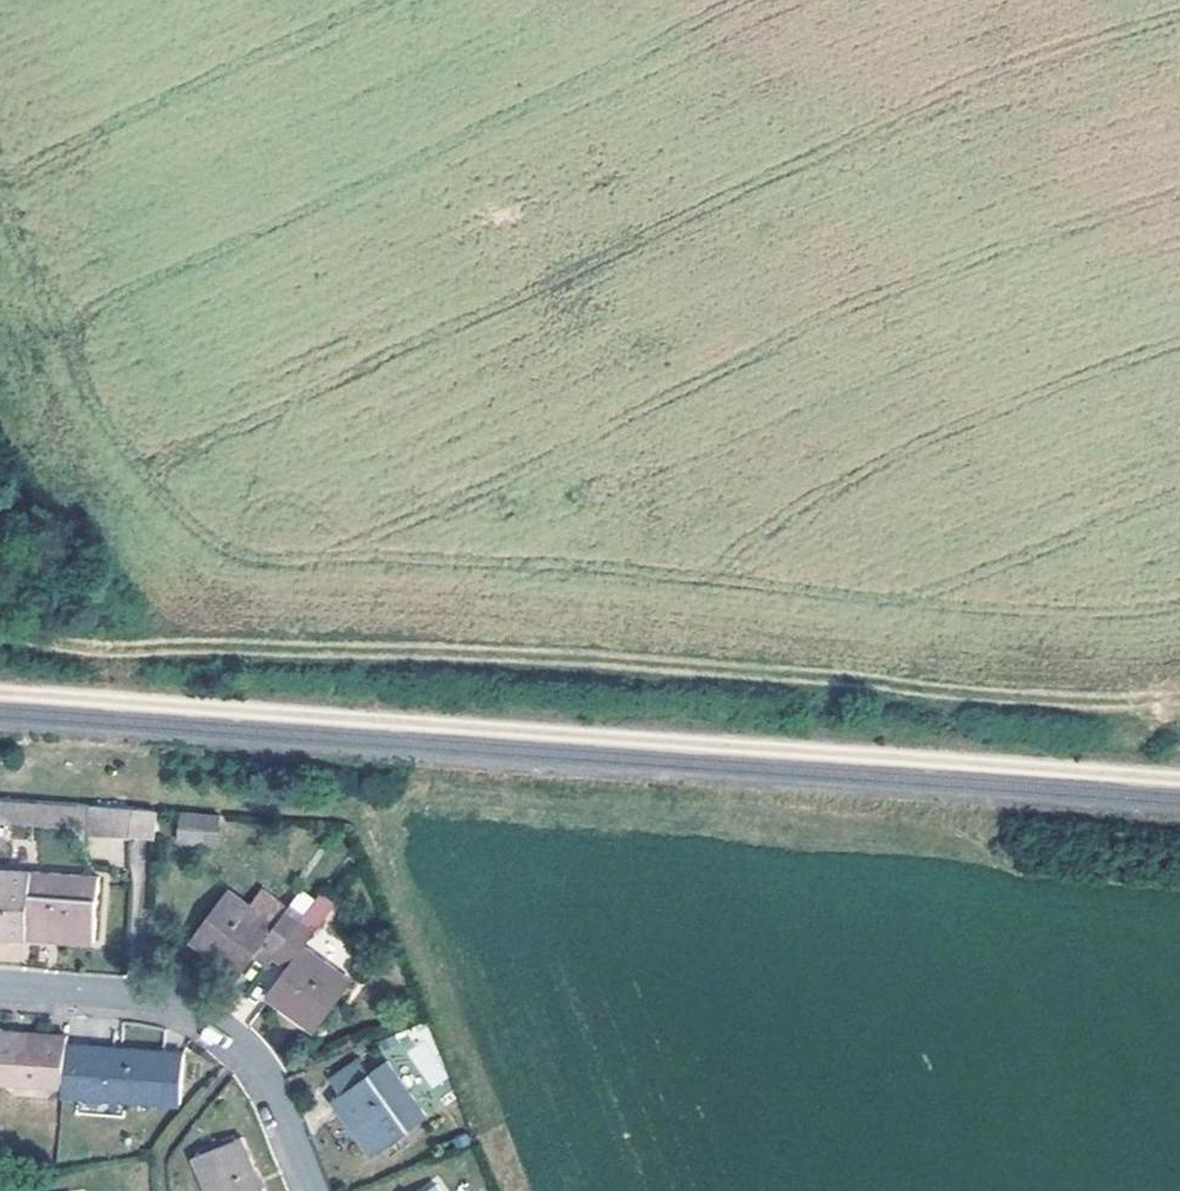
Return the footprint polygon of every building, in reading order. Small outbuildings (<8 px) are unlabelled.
[(0,800),(0,819),(91,827),(91,807),(0,800)] [(91,833),(134,836),(136,811),(91,807),(91,827),(91,833)] [(136,811),(134,836),(158,837),(159,813),(136,811)] [(211,817),(183,814),(182,840),(210,842),(211,817)] [(224,818),(211,817),(210,842),(223,842),(224,818)] [(96,942),(100,878),(0,872),(0,934),(96,942)] [(264,946),(277,956),(307,916),(294,907),(292,909),(279,927),(256,909),(230,890),(195,939),(243,975),(264,946)] [(276,901),(267,895),(256,909),(279,927),(292,909),(277,898),(276,901)] [(307,916),(277,956),(290,966),(269,995),(317,1031),(352,982),(306,946),(320,926),(307,916)] [(68,1045),(68,1037),(0,1031),(0,1082),(65,1087),(68,1045)] [(433,1044),(414,1051),(427,1087),(446,1080),(433,1044)] [(68,1045),(65,1087),(65,1095),(180,1103),(184,1055),(68,1045)] [(373,1074),(364,1059),(334,1079),(344,1094),(373,1074)] [(430,1120),(390,1062),(373,1074),(344,1094),(337,1099),(377,1156),(430,1120)] [(213,1190),(267,1190),(246,1138),(199,1157),(213,1190)]
